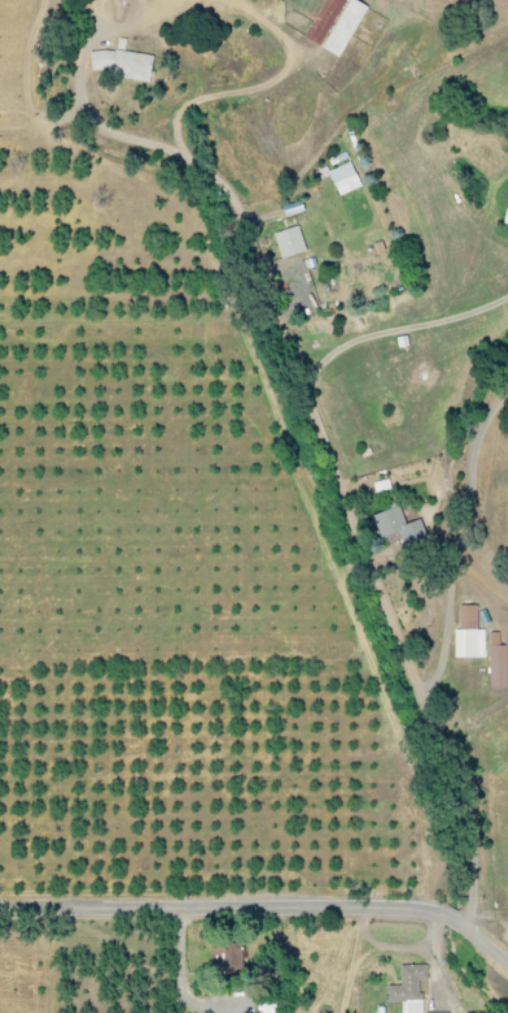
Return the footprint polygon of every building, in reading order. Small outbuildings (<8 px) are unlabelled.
[(352,0),(320,0),(301,40),(337,57),(362,5),(352,0)] [(88,49),(85,70),(109,72),(109,78),(146,82),(149,55),(88,49)] [(334,196),(357,188),(348,162),(325,170),(334,196)] [(326,177),(323,168),(310,172),(313,181),(326,177)] [(302,251),(294,226),(269,234),(277,259),(302,251)] [(416,520),(400,524),(395,507),(368,515),(375,538),(394,532),(398,547),(422,540),(416,520)] [(450,630),(450,658),(481,658),(481,630),(473,630),(473,605),(456,606),(456,630),(450,630)] [(504,688),(503,645),(496,645),(496,632),(485,633),(486,688),(504,688)] [(207,965),(238,960),(235,941),(205,945),(207,965)] [(384,1002),(417,1002),(416,981),(423,980),(423,965),(396,965),(397,985),(383,986),(384,1002)]
